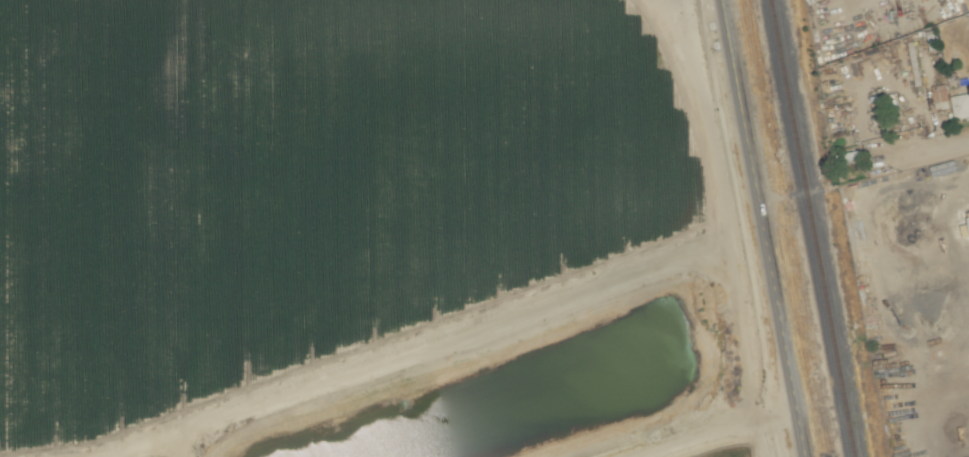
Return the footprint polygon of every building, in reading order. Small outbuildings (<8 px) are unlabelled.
[(950,101),(948,84),(934,85),(936,102),(950,101)] [(968,117),(968,93),(951,97),(957,119),(968,117)] [(956,390),(954,377),(937,380),(940,393),(956,390)]
